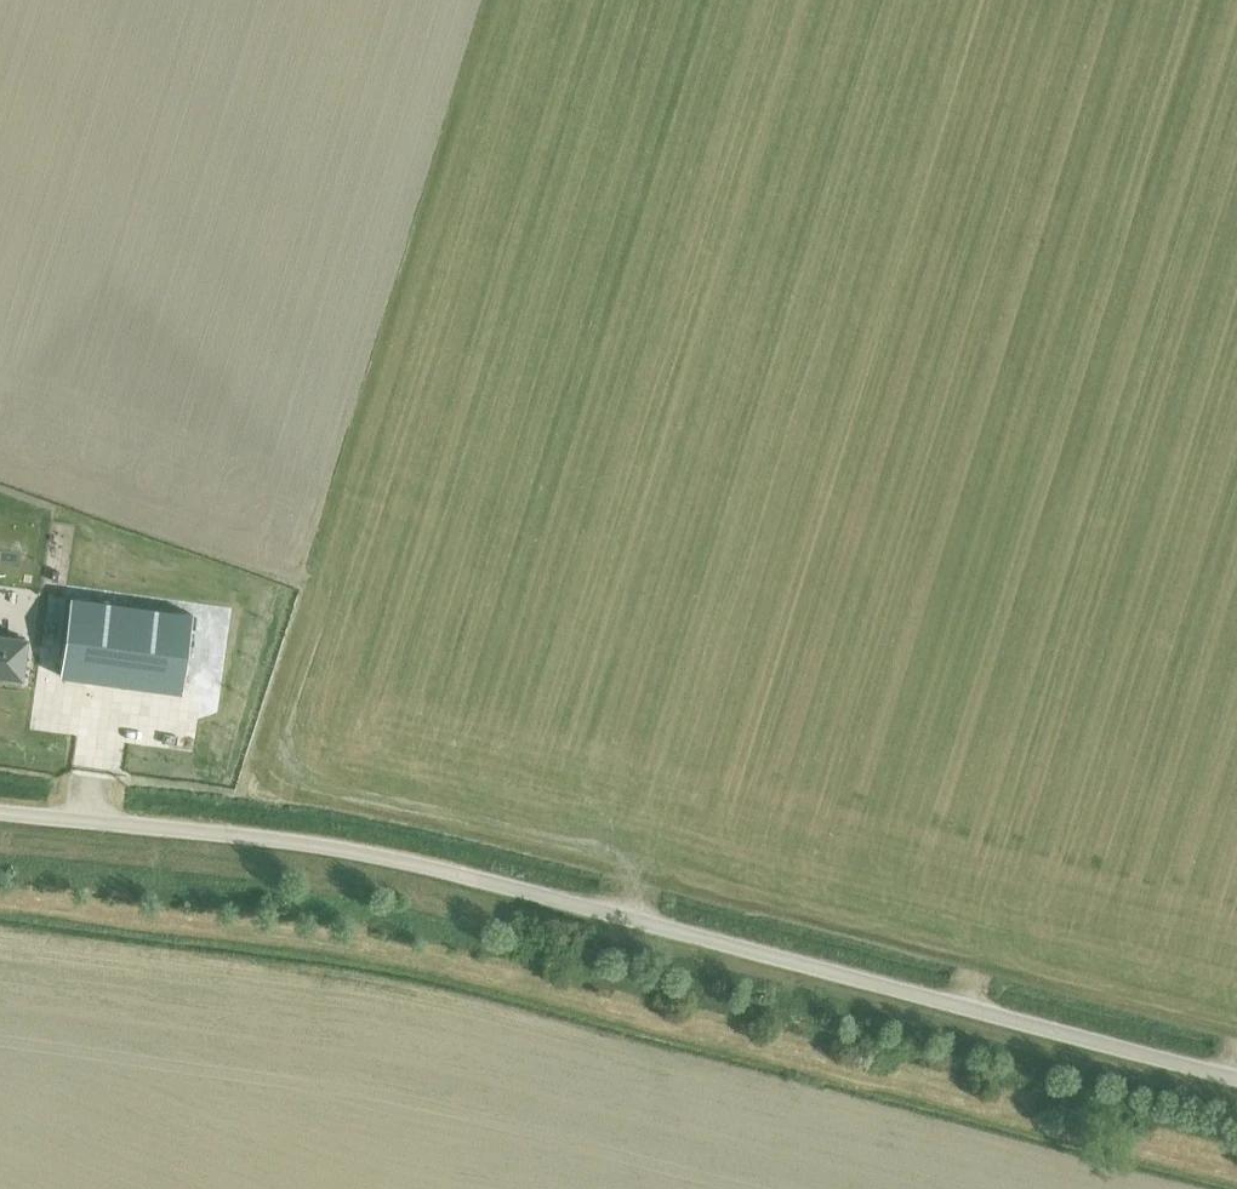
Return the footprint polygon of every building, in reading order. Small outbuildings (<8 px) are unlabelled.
[(192,613),(69,596),(59,675),(181,692),(192,613)] [(0,632),(0,676),(22,679),(28,636),(0,632)]
